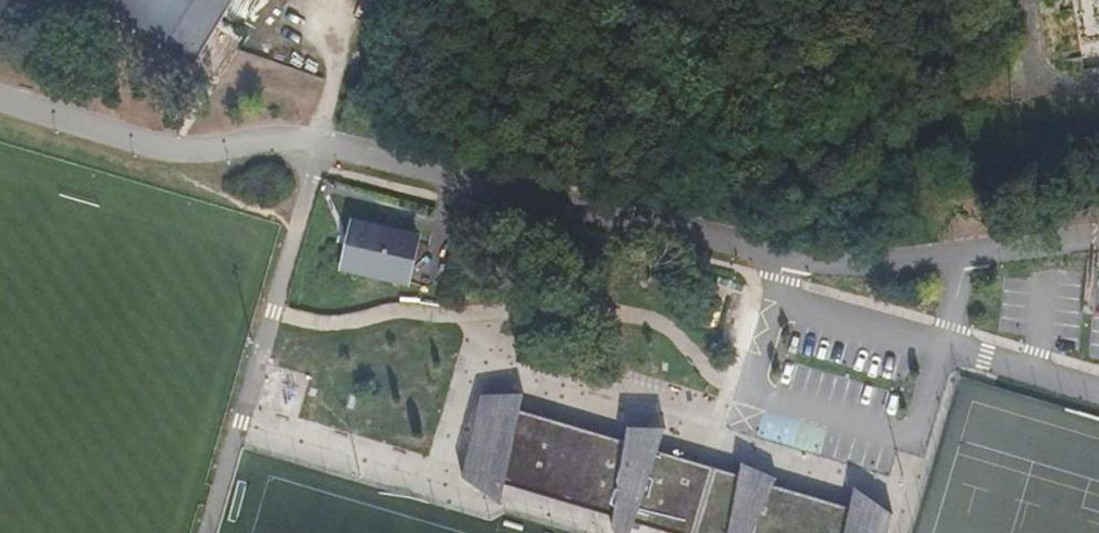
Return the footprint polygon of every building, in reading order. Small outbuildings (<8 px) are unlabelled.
[(113,12),(119,15),(123,18),(129,21),(191,59),(226,0),(93,0),(113,12)] [(357,235),(350,261),(414,277),(428,227),(357,208),(350,233),(357,235)] [(484,479),(505,407),(521,411),(522,397),(485,395),(463,478),(501,505),(505,485),(484,479)] [(505,407),(484,479),(505,485),(613,517),(634,523),(668,532),(865,532),(871,514),(849,508),(775,486),(742,476),(659,452),(625,442),(521,411),(505,407)] [(627,427),(625,442),(659,452),(667,428),(627,427)] [(746,462),(742,476),(775,486),(784,463),(746,462)] [(849,508),(871,514),(865,532),(889,532),(893,515),(855,486),(849,508)] [(613,517),(611,528),(615,532),(631,532),(634,523),(613,517)]
